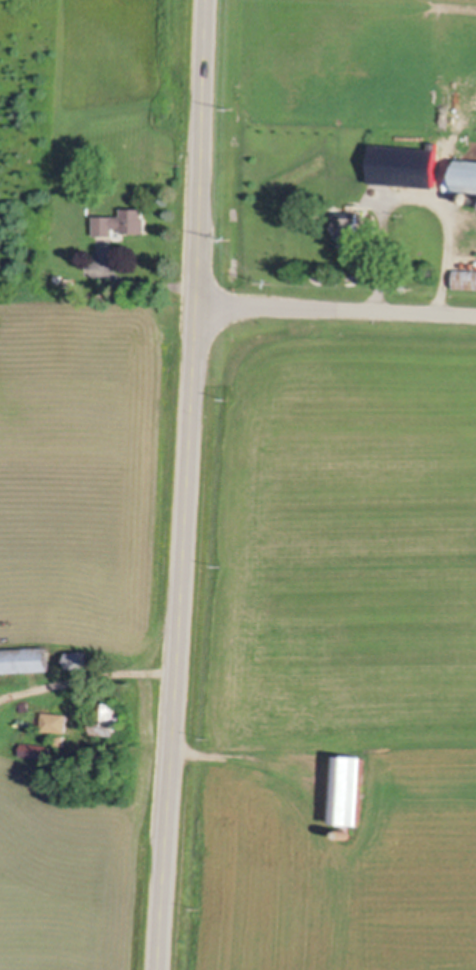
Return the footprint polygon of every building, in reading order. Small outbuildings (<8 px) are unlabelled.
[(438,145),(435,185),(369,179),(373,139),(438,145)] [(458,156),(475,157),(475,189),(445,187),(447,173),(457,174),(458,156)] [(470,192),(471,193),(472,193),(473,193),(473,194),(474,195),(474,196),(475,196),(475,197),(475,198),(474,199),(474,200),(473,200),(473,201),(472,202),(471,202),(470,202),(469,202),(468,202),(467,202),(466,201),(465,200),(465,199),(465,198),(465,197),(465,196),(465,195),(466,194),(466,193),(467,193),(468,193),(469,192),(470,192)] [(144,206),(144,214),(146,214),(146,231),(144,231),(122,231),(122,230),(122,226),(113,226),(113,233),(94,233),(94,213),(113,213),(113,214),(122,214),(122,206),(144,206)] [(358,210),(358,242),(338,242),(338,210),(358,210)] [(454,267),(475,268),(475,287),(454,287),(454,267)] [(74,285),(65,285),(65,276),(74,276),(74,285)] [(56,293),(48,293),(48,286),(56,286),(56,284),(63,284),(63,293),(56,293)] [(51,669),(0,671),(0,647),(50,645),(51,669)] [(88,666),(70,667),(69,651),(87,650),(88,666)] [(29,708),(22,709),(20,701),(27,700),(29,708)] [(115,701),(114,704),(120,704),(119,713),(124,713),(123,733),(94,731),(96,701),(101,701),(101,700),(115,701)] [(67,712),(65,730),(42,729),(44,710),(67,712)] [(65,734),(64,743),(55,743),(55,733),(65,734)] [(50,743),(49,757),(20,754),(22,740),(50,743)] [(363,755),(359,822),(331,820),(335,754),(363,755)] [(344,827),(345,827),(346,827),(347,828),(348,829),(349,830),(349,831),(349,832),(349,833),(349,834),(348,834),(348,835),(347,836),(346,836),(345,837),(344,837),(343,837),(343,836),(342,836),(341,836),(341,835),(340,834),(340,833),(340,832),(340,831),(340,830),(341,829),(341,828),(342,828),(343,827),(344,827)]
